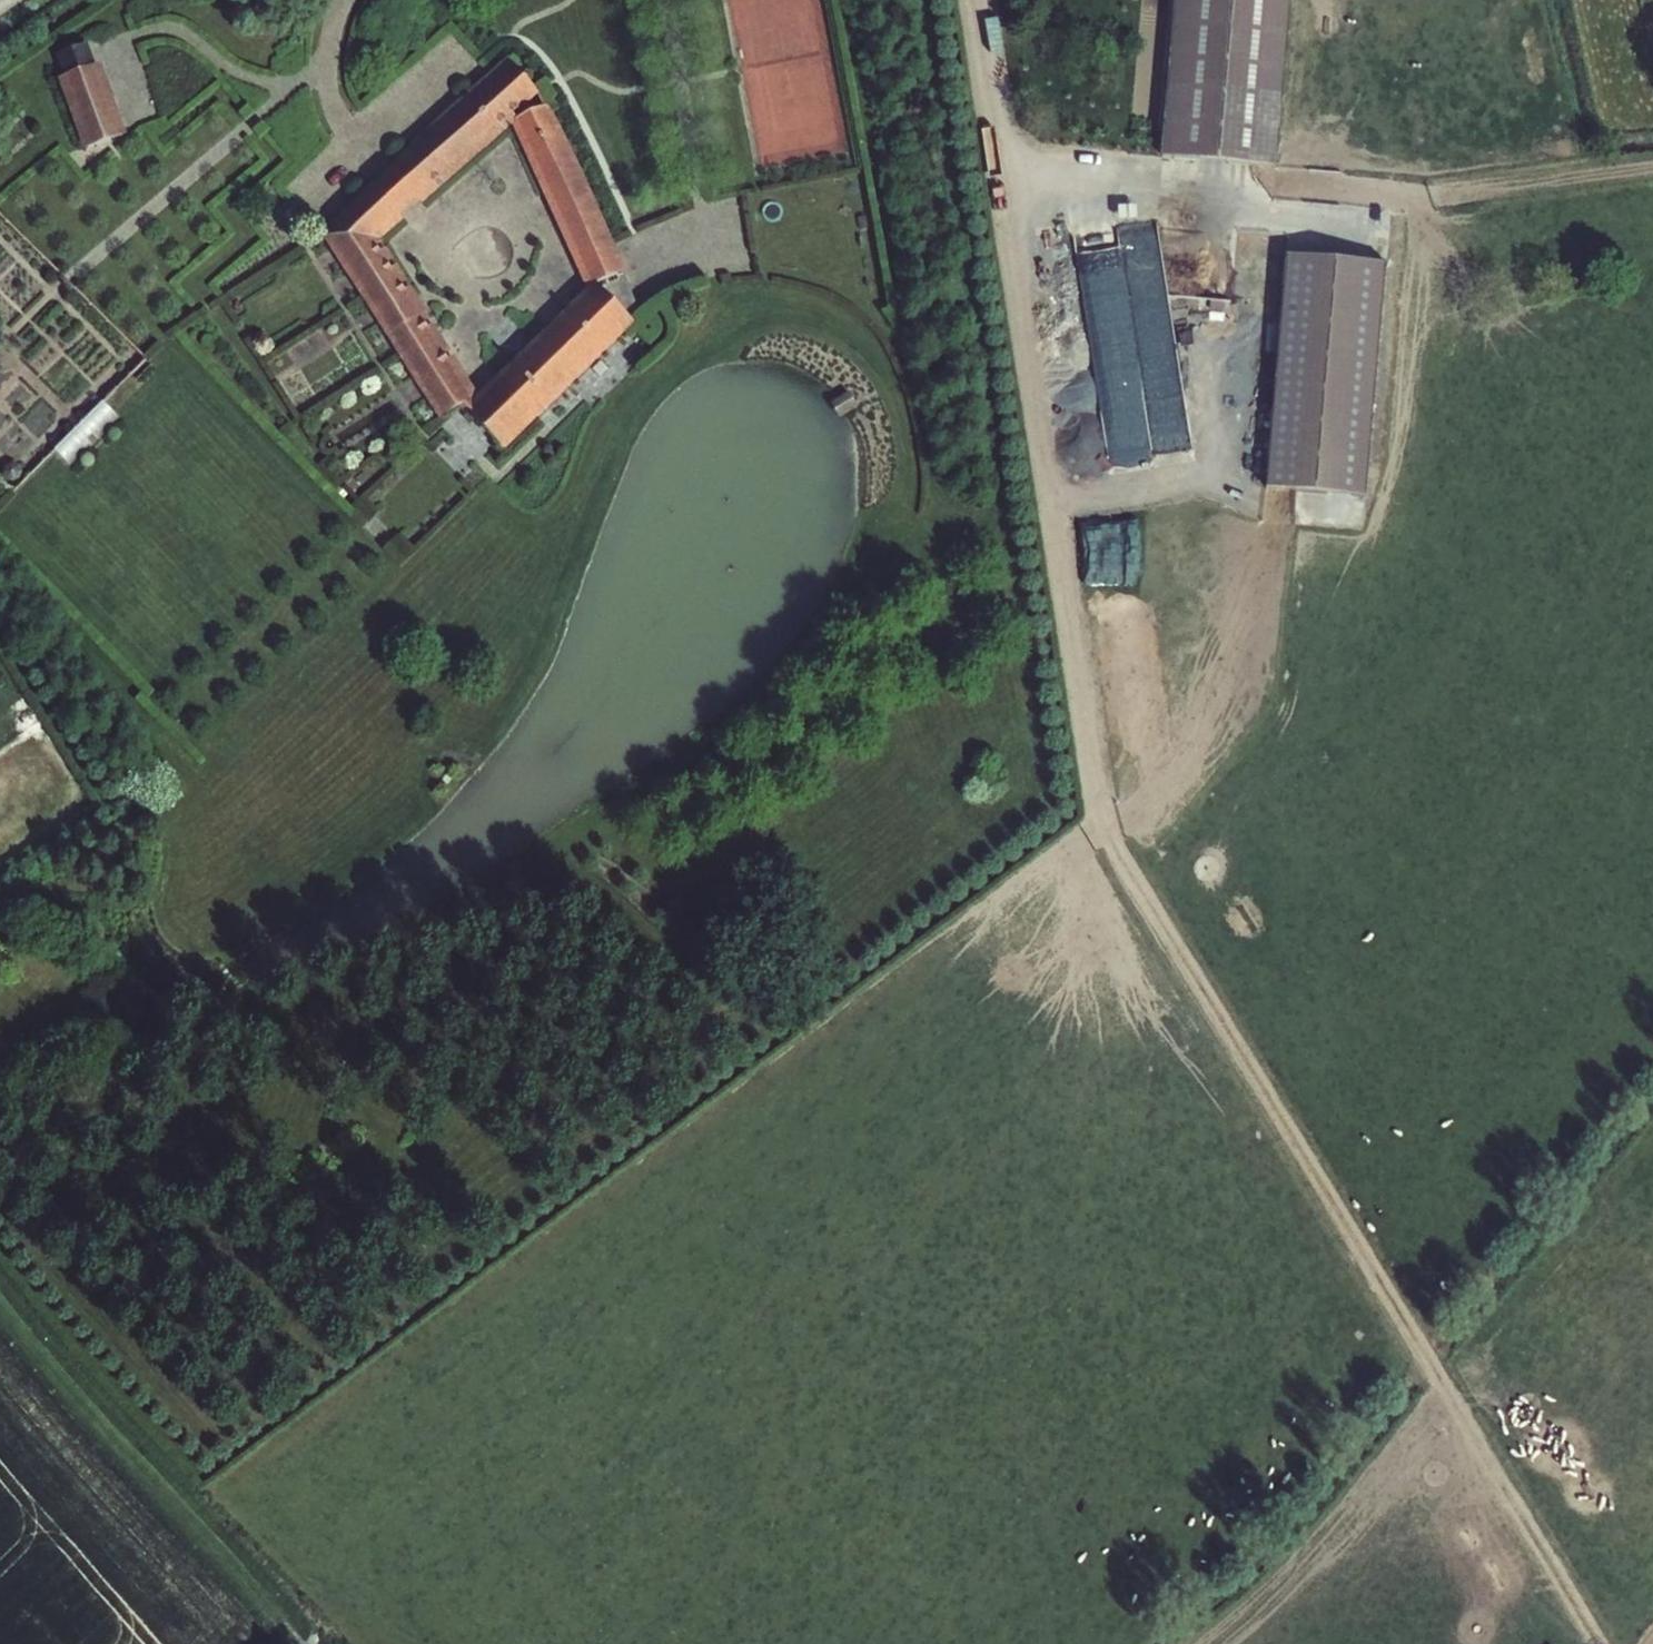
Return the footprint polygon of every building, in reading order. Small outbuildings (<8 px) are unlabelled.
[(1159,154),(1260,161),(1260,164),(1282,165),(1294,0),(1170,0),(1159,154)] [(62,73),(81,144),(124,133),(98,37),(67,45),(73,70),(62,73)] [(635,322),(600,284),(626,277),(545,96),(510,58),(322,237),(440,419),(471,399),(507,449),(635,322)] [(1082,231),(1109,456),(1161,450),(1162,461),(1197,457),(1186,358),(1141,363),(1125,226),(1082,231)] [(1382,258),(1281,251),(1265,485),(1366,492),(1382,258)] [(1124,547),(1123,516),(1085,518),(1086,549),(1124,547)]
